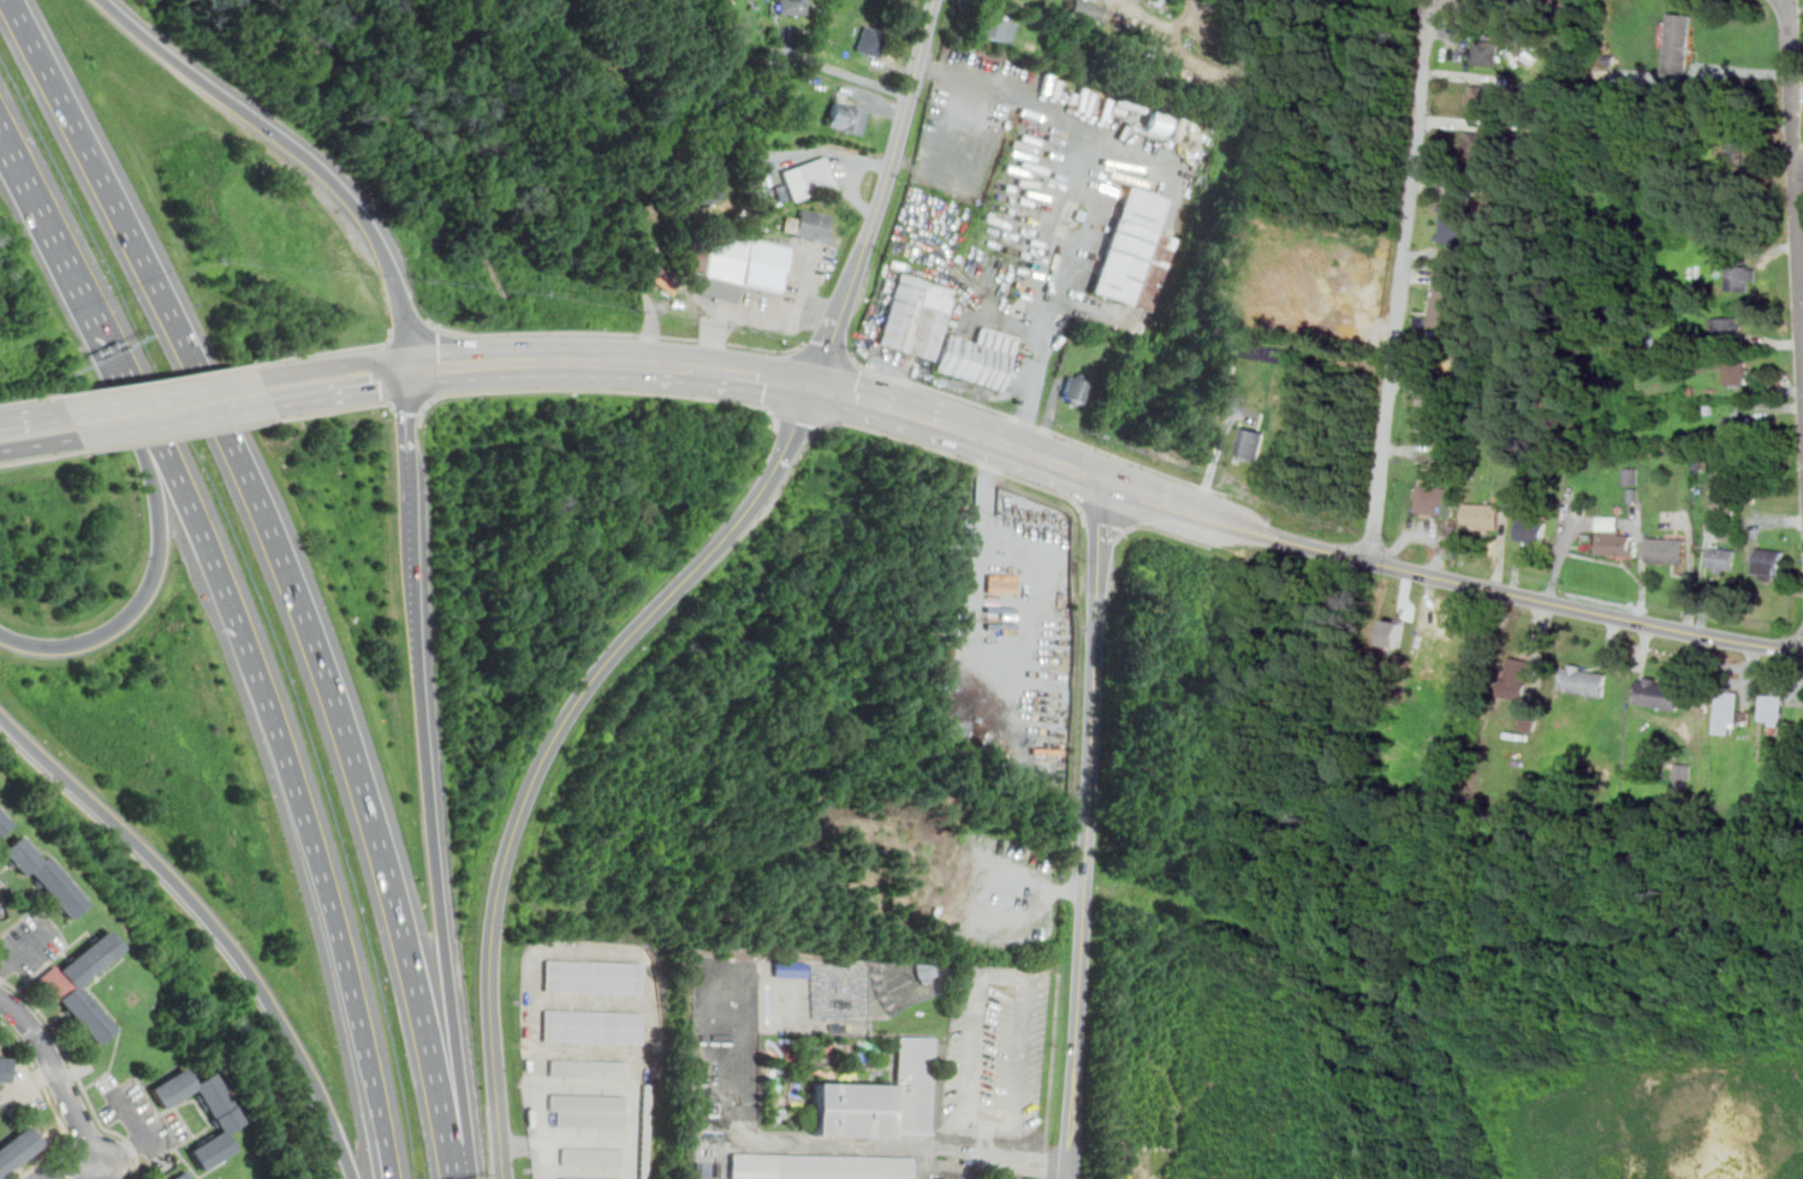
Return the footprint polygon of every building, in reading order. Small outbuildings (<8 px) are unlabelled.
[(778,13),(778,0),(805,0),(805,13),(778,13)] [(1100,20),(1103,6),(1080,0),(1075,0),(1072,12),(1100,20)] [(1007,43),(1013,20),(981,12),(975,35),(1007,43)] [(1689,75),(1694,13),(1671,12),(1666,72),(1689,75)] [(864,24),(887,31),(880,55),(857,49),(864,24)] [(1498,66),(1498,38),(1475,38),(1475,66),(1498,66)] [(1470,109),(1494,109),(1494,84),(1471,84),(1470,109)] [(834,101),(868,109),(861,137),(827,129),(834,101)] [(1144,131),(1165,137),(1171,118),(1149,112),(1144,131)] [(1489,130),(1466,130),(1466,155),(1489,155),(1489,130)] [(1745,171),(1745,141),(1726,141),(1726,171),(1745,171)] [(781,169),(790,200),(835,186),(826,156),(781,169)] [(722,196),(708,173),(690,184),(704,208),(722,196)] [(1153,314),(1176,237),(1158,232),(1167,197),(1125,184),(1091,294),(1153,314)] [(1465,203),(1442,203),(1442,244),(1465,244),(1465,203)] [(826,243),(833,215),(801,207),(793,236),(826,243)] [(738,302),(742,285),(781,293),(790,250),(702,231),(691,281),(701,284),(700,293),(738,302)] [(1755,264),(1728,264),(1728,291),(1755,291),(1755,264)] [(934,362),(953,287),(898,273),(877,347),(934,362)] [(1743,343),(1742,316),(1714,317),(1714,344),(1743,343)] [(935,373),(1004,391),(1018,337),(980,326),(975,341),(945,333),(935,373)] [(1751,383),(1751,361),(1725,361),(1725,383),(1751,383)] [(1082,406),(1091,376),(1070,370),(1060,400),(1082,406)] [(1727,437),(1751,437),(1751,416),(1727,416),(1727,437)] [(1266,429),(1242,425),(1236,455),(1260,460),(1266,429)] [(1625,485),(1639,484),(1638,467),(1625,468),(1625,485)] [(1445,514),(1448,484),(1420,481),(1415,510),(1445,514)] [(1466,528),(1501,528),(1501,504),(1466,504),(1466,528)] [(1517,540),(1543,544),(1548,520),(1521,516),(1517,540)] [(1621,516),(1597,516),(1597,555),(1637,555),(1637,534),(1621,534),(1621,516)] [(1650,561),(1688,561),(1688,536),(1650,536),(1650,561)] [(1709,568),(1733,572),(1737,548),(1713,544),(1709,568)] [(1786,549),(1757,546),(1755,572),(1783,576),(1786,549)] [(1017,593),(1017,575),(988,574),(987,592),(1017,593)] [(1533,659),(1510,656),(1506,697),(1528,699),(1533,659)] [(1605,697),(1608,672),(1566,666),(1563,690),(1605,697)] [(1683,683),(1641,675),(1637,702),(1679,708),(1683,683)] [(1762,724),(1785,724),(1785,689),(1762,689),(1762,724)] [(1739,732),(1739,690),(1718,690),(1718,732),(1739,732)] [(11,826),(0,835),(0,812),(11,826)] [(31,873),(25,877),(4,852),(22,836),(43,863),(48,858),(89,905),(71,921),(31,873)] [(42,981),(59,965),(65,971),(112,930),(126,947),(78,987),(114,1030),(97,1044),(63,1002),(61,1002),(42,981)] [(545,992),(546,960),(644,964),(643,994),(545,992)] [(774,977),(808,978),(809,963),(775,962),(774,977)] [(812,1017),(850,1016),(850,1010),(841,1010),(841,1008),(824,1008),(824,977),(824,965),(811,965),(812,1017)] [(543,1041),(545,1010),(643,1013),(642,1044),(543,1041)] [(933,1038),(930,1133),(894,1132),(894,1126),(895,1085),(897,1037),(933,1038)] [(10,1080),(0,1080),(0,1057),(11,1058),(10,1080)] [(626,1078),(551,1076),(551,1060),(626,1062),(626,1078)] [(153,1091),(188,1070),(196,1083),(210,1074),(242,1124),(228,1132),(238,1149),(202,1172),(191,1154),(222,1133),(196,1090),(165,1110),(153,1091)] [(894,1126),(892,1126),(891,1137),(815,1136),(816,1083),(895,1085),(894,1126)] [(659,1085),(656,1178),(642,1178),(644,1084),(659,1085)] [(551,1095),(625,1097),(624,1126),(557,1125),(558,1109),(549,1109),(551,1095)] [(16,1168),(1,1178),(0,1178),(0,1152),(30,1130),(43,1148),(37,1153),(38,1155),(32,1160),(30,1157),(22,1163),(24,1166),(18,1171),(16,1168)] [(561,1163),(563,1148),(623,1150),(623,1166),(561,1163)] [(912,1157),(912,1178),(732,1178),(732,1154),(912,1157)] [(187,1170),(171,1178),(192,1178),(187,1170)]
